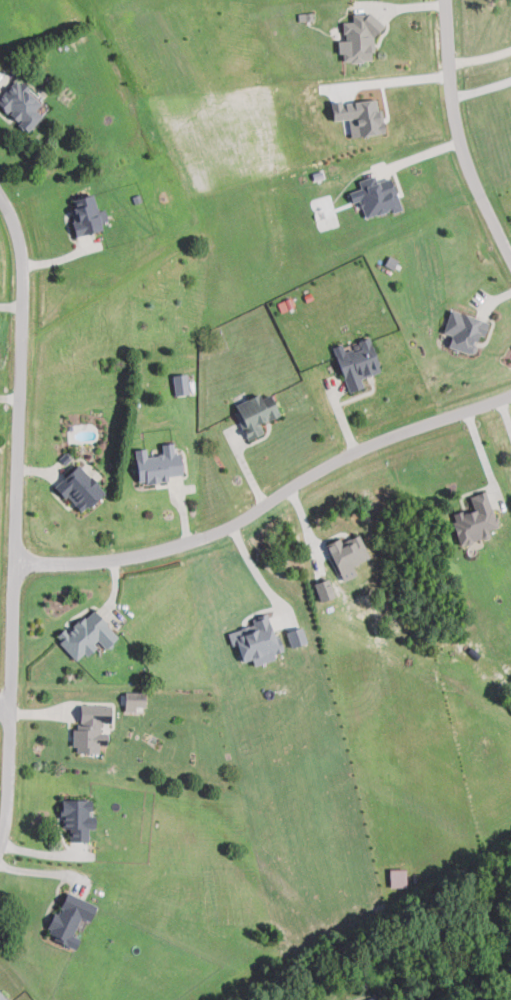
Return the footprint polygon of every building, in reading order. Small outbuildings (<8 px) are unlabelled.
[(374,27),(373,12),(353,13),(353,21),(343,21),(344,39),(339,40),(341,62),(374,60),(372,27),(374,27)] [(48,108),(16,78),(0,95),(0,107),(26,131),(48,108)] [(385,132),(382,108),(378,108),(376,97),(331,103),(333,120),(348,118),(350,136),(385,132)] [(366,218),(401,207),(392,176),(376,181),(374,174),(358,179),(361,188),(348,191),(351,202),(360,199),(366,218)] [(78,236),(101,230),(92,194),(69,199),(78,236)] [(442,334),(450,336),(447,348),(473,355),(478,336),(482,337),(486,320),(448,311),(442,334)] [(347,391),(364,387),(361,377),(380,372),(371,339),(343,346),(342,343),(334,345),(347,391)] [(187,394),(186,375),(173,376),(174,395),(187,394)] [(269,395),(260,399),(258,395),(232,406),(246,440),(263,433),(259,423),(278,416),(269,395)] [(134,450),(136,483),(181,479),(179,452),(173,452),(172,443),(160,445),(161,455),(146,456),(145,449),(134,450)] [(80,514),(103,491),(76,465),(54,487),(80,514)] [(460,545),(490,536),(488,529),(498,526),(488,490),(470,495),(473,508),(451,514),(460,545)] [(369,557),(359,533),(341,541),(339,537),(326,543),(342,580),(356,574),(352,565),(369,557)] [(314,583),(320,601),(334,596),(328,578),(314,583)] [(75,661),(98,642),(104,649),(117,638),(92,609),(56,638),(75,661)] [(281,651),(269,612),(252,617),(253,624),(227,632),(231,645),(237,643),(242,661),(252,658),(254,665),(275,658),(274,652),(281,651)] [(287,630),(290,646),(306,643),(303,626),(287,630)] [(146,692),(125,691),(125,711),(136,711),(136,706),(145,706),(146,692)] [(98,753),(98,745),(103,745),(103,724),(107,724),(107,715),(75,715),(74,753),(98,753)] [(68,830),(68,842),(88,842),(88,830),(92,830),(91,800),(60,800),(61,830),(68,830)] [(44,937),(75,950),(94,905),(63,892),(44,937)] [(0,991),(0,999),(8,999),(0,991)]
